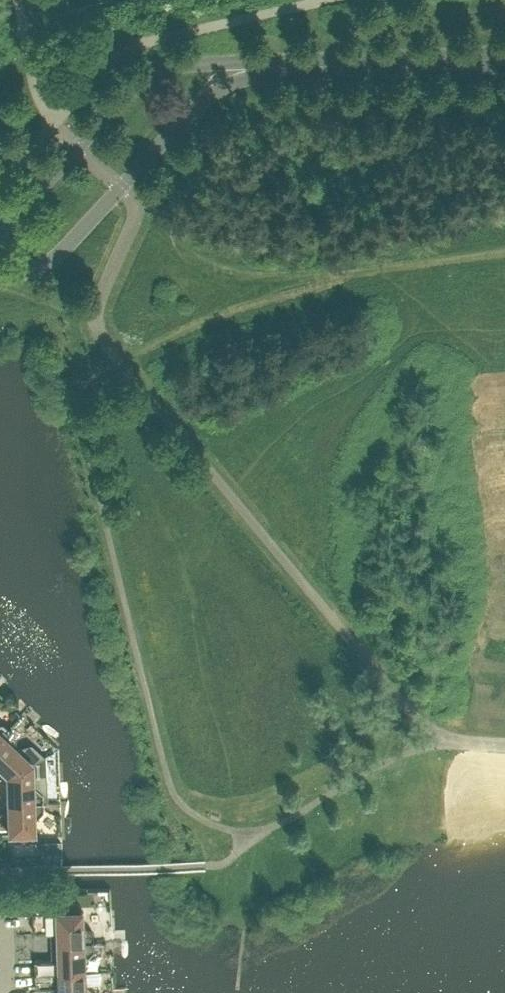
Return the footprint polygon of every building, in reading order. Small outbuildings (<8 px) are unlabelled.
[(10,726),(9,726),(8,728),(2,722),(0,722),(0,737),(10,726)] [(44,756),(31,743),(15,747),(15,734),(9,728),(10,727),(10,726),(0,737),(0,776),(44,756)] [(44,756),(0,776),(0,794),(7,794),(7,802),(44,801),(42,801),(41,793),(32,784),(45,777),(44,756)] [(7,813),(0,813),(0,833),(15,833),(15,841),(36,840),(36,831),(33,831),(33,820),(42,810),(42,802),(44,802),(44,801),(7,802),(7,813)] [(34,912),(34,932),(59,931),(60,942),(97,941),(97,940),(95,940),(94,932),(84,923),(84,911),(81,911),(81,905),(76,900),(69,900),(65,905),(65,911),(43,912),(34,912)] [(36,973),(35,973),(86,971),(86,959),(95,950),(95,942),(97,942),(97,941),(60,942),(60,958),(35,959),(36,973)] [(87,983),(86,971),(35,973),(35,974),(36,974),(36,988),(61,987),(62,992),(97,992),(87,983)]
